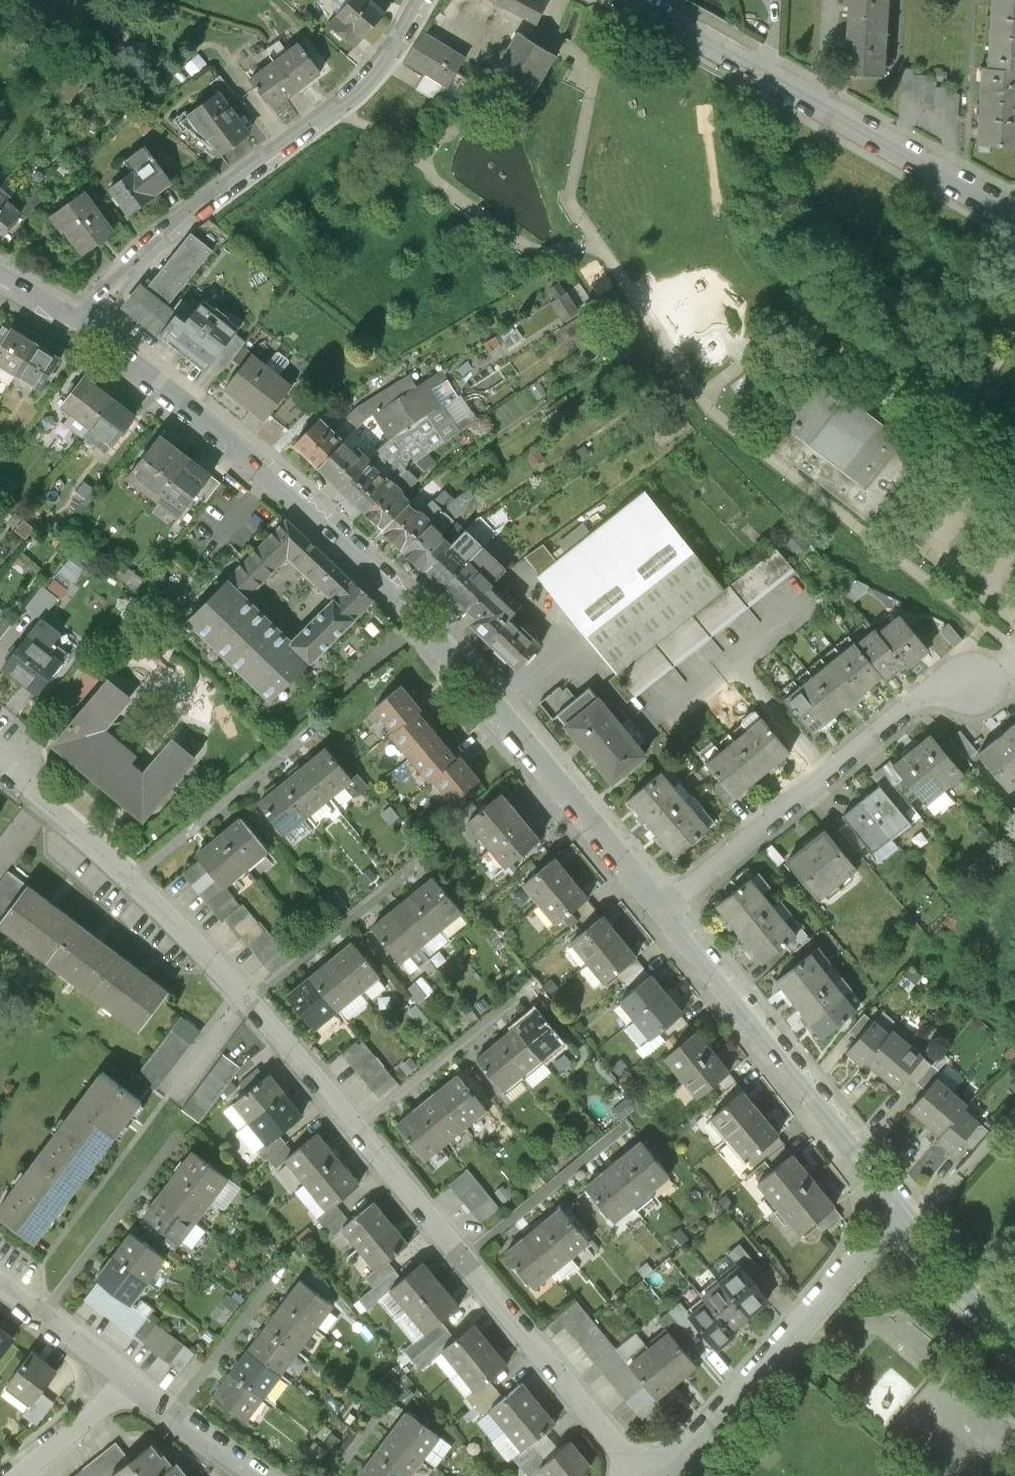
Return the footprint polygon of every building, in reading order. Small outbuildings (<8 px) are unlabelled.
[(330,23),(355,46),(386,12),(374,0),(351,0),(330,23)] [(537,24),(548,1),(546,0),(490,0),(537,24)] [(889,0),(847,0),(847,5),(852,6),(848,73),(884,75),(889,0)] [(990,68),(1014,70),(1014,0),(994,0),(990,68)] [(466,59),(422,33),(404,62),(425,75),(446,88),(447,89),(457,73),(466,59)] [(555,55),(518,33),(494,76),(530,98),(555,55)] [(297,41),(273,59),(296,90),(320,72),(297,41)] [(272,108),(296,90),(273,59),(249,77),(272,108)] [(902,67),(901,90),(913,90),(912,96),(924,97),(924,103),(936,103),(935,109),(947,110),(947,116),(957,116),(958,94),(947,93),(948,87),(936,86),(936,80),(925,80),(925,74),(913,73),(914,68),(902,67)] [(936,68),(935,79),(947,81),(948,72),(943,71),(943,68),(936,68)] [(990,68),(984,68),(980,144),(1014,146),(1014,70),(990,68)] [(470,81),(457,73),(447,89),(446,88),(441,97),(455,105),(470,81)] [(441,97),(446,88),(425,75),(415,90),(437,103),(441,97)] [(210,83),(217,92),(224,103),(233,96),(219,77),(210,83)] [(155,97),(163,103),(177,86),(170,80),(155,97)] [(213,149),(218,156),(247,134),(224,103),(217,92),(187,114),(198,129),(200,127),(215,148),(213,149)] [(109,189),(128,215),(171,184),(144,147),(125,161),(133,172),(109,189)] [(113,233),(84,192),(51,216),(63,233),(66,230),(83,254),(113,233)] [(0,195),(0,236),(21,214),(0,195)] [(190,233),(146,288),(167,305),(211,250),(190,233)] [(549,289),(556,299),(566,293),(560,282),(549,289)] [(186,320),(167,305),(146,288),(140,283),(122,307),(167,343),(186,320)] [(563,321),(578,312),(566,293),(556,299),(552,302),(563,321)] [(203,298),(186,320),(167,343),(204,372),(213,360),(224,369),(246,341),(236,333),(240,328),(203,298)] [(520,340),(511,326),(485,343),(490,351),(504,342),(508,348),(520,340)] [(576,339),(582,348),(601,336),(594,327),(576,339)] [(15,373),(34,342),(10,328),(4,337),(0,344),(0,364),(15,373)] [(58,357),(34,342),(15,373),(39,388),(58,357)] [(251,353),(224,388),(266,421),(293,386),(281,376),(292,362),(279,352),(267,366),(251,353)] [(0,364),(0,380),(8,385),(15,373),(0,364)] [(441,369),(417,385),(373,415),(390,440),(458,395),(441,369)] [(409,373),(357,407),(345,417),(358,428),(367,419),(373,415),(417,385),(409,373)] [(72,414),(86,425),(108,396),(84,376),(61,405),(72,414)] [(821,376),(769,443),(870,521),(922,454),(821,376)] [(458,395),(390,440),(384,446),(408,468),(418,461),(424,470),(435,462),(429,452),(478,419),(460,394),(458,395)] [(133,415),(108,396),(86,425),(111,444),(133,415)] [(104,453),(111,444),(86,425),(72,414),(64,423),(82,437),(83,436),(104,453)] [(56,426),(52,416),(42,419),(45,429),(56,426)] [(295,443),(319,466),(344,441),(320,417),(295,443)] [(126,477),(152,497),(184,455),(158,435),(126,477)] [(319,466),(342,488),(366,463),(344,441),(319,466)] [(590,454),(585,446),(576,451),(581,460),(590,454)] [(209,474),(184,455),(152,497),(177,516),(195,493),(209,474)] [(342,488),(366,512),(391,486),(366,463),(342,488)] [(221,483),(209,474),(195,493),(206,502),(221,483)] [(98,492),(84,481),(74,495),(88,505),(98,492)] [(366,512),(383,529),(408,504),(391,486),(366,512)] [(466,487),(454,499),(443,510),(454,521),(476,498),(469,490),(466,487)] [(444,489),(433,501),(443,510),(454,499),(444,489)] [(646,491),(538,576),(618,677),(726,591),(646,491)] [(433,501),(422,512),(431,521),(443,532),(454,521),(443,510),(433,501)] [(383,529),(404,549),(431,521),(422,512),(415,510),(408,504),(383,529)] [(271,701),(371,599),(352,581),(349,583),(286,521),(188,620),(271,701)] [(404,549),(427,571),(451,546),(443,539),(443,532),(431,521),(404,549)] [(46,536),(42,543),(49,547),(54,541),(46,536)] [(427,571),(444,588),(468,563),(451,546),(427,571)] [(795,571),(778,550),(726,591),(618,677),(635,698),(795,571)] [(444,588),(467,611),(492,586),(468,563),(444,588)] [(133,573),(120,564),(112,577),(125,586),(133,573)] [(846,592),(860,599),(866,585),(852,578),(846,592)] [(517,611),(492,586),(467,611),(477,620),(472,625),(488,641),(509,619),(517,611)] [(12,622),(0,612),(0,638),(12,622)] [(901,617),(880,634),(905,665),(908,669),(930,651),(901,617)] [(40,619),(2,667),(37,694),(61,663),(45,650),(58,634),(40,619)] [(538,647),(509,619),(488,641),(517,669),(538,647)] [(942,631),(955,648),(963,641),(950,625),(942,631)] [(886,680),(905,665),(880,634),(877,632),(859,647),(882,676),(886,680)] [(856,644),(842,655),(868,687),(882,676),(859,647),(856,644)] [(842,655),(828,667),(854,699),(868,687),(842,655)] [(828,667),(814,678),(840,710),(854,699),(828,667)] [(131,698),(107,678),(50,746),(143,823),(196,760),(171,739),(142,773),(130,763),(136,756),(105,729),(131,698)] [(814,678),(800,689),(826,721),(840,710),(814,678)] [(375,709),(394,732),(418,712),(421,710),(402,687),(375,709)] [(553,720),(559,716),(557,714),(576,699),(568,688),(563,692),(559,688),(540,704),(553,720)] [(559,716),(567,726),(598,701),(588,689),(576,699),(557,714),(559,716)] [(812,733),(826,721),(800,689),(786,701),(812,733)] [(567,726),(591,755),(624,728),(600,699),(598,701),(567,726)] [(390,734),(410,759),(438,736),(418,712),(394,732),(390,734)] [(762,721),(748,732),(776,766),(789,754),(762,721)] [(1014,726),(978,756),(1007,792),(1014,785),(1014,726)] [(648,757),(624,728),(591,755),(614,784),(648,757)] [(762,777),(776,766),(748,732),(734,743),(762,777)] [(960,732),(951,740),(966,759),(968,761),(977,753),(960,732)] [(458,760),(438,736),(410,759),(430,783),(434,779),(458,760)] [(931,736),(912,751),(942,788),(961,772),(957,767),(941,748),(931,736)] [(957,767),(966,759),(951,740),(941,748),(957,767)] [(734,743),(721,755),(748,788),(762,777),(734,743)] [(326,749),(304,766),(329,798),(345,785),(351,780),(326,749)] [(923,803),(942,788),(912,751),(893,767),(904,779),(919,798),(923,803)] [(734,800),(748,788),(721,755),(707,766),(720,782),(734,800)] [(461,758),(458,760),(434,779),(453,803),(480,781),(461,758)] [(304,766),(282,784),(307,815),(329,798),(304,766)] [(872,777),(881,788),(886,794),(895,786),(897,785),(883,769),(872,777)] [(630,800),(641,814),(673,787),(662,773),(630,800)] [(358,775),(351,780),(345,785),(355,797),(367,786),(358,775)] [(904,779),(897,785),(895,786),(910,805),(919,798),(904,779)] [(725,807),(734,800),(720,782),(711,790),(725,807)] [(285,833),(307,815),(282,784),(260,801),(285,833)] [(984,793),(977,784),(968,791),(976,800),(984,793)] [(641,814),(653,828),(685,801),(673,787),(641,814)] [(881,788),(862,803),(893,841),(912,826),(886,794),(881,788)] [(469,822),(488,845),(521,818),(502,795),(469,822)] [(653,828),(664,841),(696,815),(685,801),(653,828)] [(874,856),(893,841),(862,803),(844,818),(848,824),(866,846),(874,856)] [(399,817),(390,807),(382,814),(390,824),(399,817)] [(708,829),(696,815),(664,841),(676,855),(708,829)] [(540,840),(521,818),(488,845),(507,868),(540,840)] [(242,819),(220,837),(246,869),(268,851),(242,819)] [(848,824),(839,831),(857,854),(866,846),(848,824)] [(848,861),(857,854),(839,831),(830,839),(848,861)] [(825,833),(788,863),(819,902),(856,872),(848,861),(830,839),(825,833)] [(224,887),(246,869),(220,837),(198,855),(202,858),(224,887)] [(202,858),(182,874),(222,922),(225,920),(239,938),(241,937),(271,974),(290,959),(260,922),(258,924),(242,905),(240,906),(224,887),(202,858)] [(524,885),(540,904),(572,878),(556,859),(524,885)] [(28,887),(8,872),(0,883),(0,924),(28,887)] [(588,898),(572,878),(540,904),(556,924),(588,898)] [(967,878),(955,891),(963,898),(975,885),(967,878)] [(432,879),(412,895),(441,930),(461,914),(432,879)] [(719,906),(730,921),(764,894),(753,880),(719,906)] [(45,962),(75,922),(28,887),(0,924),(0,928),(45,962)] [(730,921),(742,935),(775,909),(764,894),(730,921)] [(412,895),(392,911),(421,947),(441,930),(412,895)] [(742,935),(753,950),(787,924),(775,909),(742,935)] [(401,963),(421,947),(392,911),(373,928),(401,963)] [(565,921),(571,928),(578,921),(572,915),(565,921)] [(574,943),(590,962),(619,937),(603,918),(574,943)] [(121,957),(75,922),(45,962),(91,997),(121,957)] [(798,938),(787,924),(753,950),(765,965),(798,938)] [(502,944),(496,933),(489,937),(495,948),(502,944)] [(635,956),(619,937),(590,962),(605,981),(616,972),(634,957),(635,956)] [(351,945),(330,962),(357,995),(378,978),(351,945)] [(778,981),(789,995),(823,969),(812,955),(778,981)] [(167,992),(121,957),(91,997),(137,1032),(167,992)] [(616,972),(624,982),(642,967),(634,957),(616,972)] [(330,962),(309,979),(336,1013),(357,995),(330,962)] [(650,977),(642,967),(624,982),(632,992),(650,977)] [(789,995),(800,1010),(834,983),(823,969),(789,995)] [(621,1001),(636,1019),(666,994),(651,976),(650,977),(632,992),(621,1001)] [(315,1030),(336,1013),(309,979),(288,997),(315,1030)] [(800,1010),(811,1024),(845,997),(834,983),(800,1010)] [(406,991),(418,1005),(425,999),(426,998),(415,984),(406,991)] [(681,1013),(666,994),(636,1019),(651,1037),(681,1013)] [(856,1011),(845,997),(811,1024),(822,1038),(856,1011)] [(418,1005),(417,1006),(428,1019),(430,1022),(438,1016),(425,999),(418,1005)] [(490,1006),(484,999),(476,1005),(482,1013),(490,1006)] [(410,1011),(421,1025),(428,1019),(417,1006),(410,1011)] [(534,1013),(515,1029),(541,1061),(561,1045),(534,1013)] [(849,1032),(859,1040),(875,1022),(865,1014),(849,1032)] [(200,1032),(180,1017),(136,1077),(156,1091),(200,1032)] [(859,1040),(848,1053),(864,1066),(867,1062),(890,1035),(875,1022),(859,1040)] [(515,1029),(496,1045),(522,1077),(541,1061),(515,1029)] [(867,1062),(882,1075),(910,1043),(894,1030),(890,1035),(867,1062)] [(666,1058),(683,1078),(713,1053),(697,1033),(666,1058)] [(673,1037),(665,1043),(671,1051),(679,1044),(673,1037)] [(342,1054),(383,1102),(401,1086),(361,1038),(342,1054)] [(925,1056),(910,1043),(882,1075),(897,1088),(908,1076),(923,1058),(925,1056)] [(503,1093),(522,1077),(496,1045),(476,1061),(503,1093)] [(955,1057),(947,1050),(936,1062),(943,1070),(955,1057)] [(729,1073),(713,1053),(683,1078),(699,1098),(729,1073)] [(241,1069),(224,1055),(182,1110),(200,1124),(241,1069)] [(941,1074),(923,1058),(908,1076),(926,1091),(937,1079),(941,1074)] [(417,1067),(410,1059),(400,1067),(407,1075),(417,1067)] [(628,1069),(621,1060),(612,1068),(619,1076),(628,1069)] [(638,1084),(630,1074),(621,1081),(629,1092),(638,1084)] [(234,1105),(249,1123),(285,1094),(270,1076),(234,1105)] [(457,1076),(437,1093),(466,1129),(487,1112),(457,1076)] [(101,1077),(66,1123),(104,1152),(139,1106),(101,1077)] [(910,1110),(925,1123),(952,1093),(937,1079),(926,1091),(910,1110)] [(437,1093),(416,1110),(446,1146),(466,1129),(437,1093)] [(967,1106),(952,1093),(925,1123),(941,1136),(964,1109),(967,1106)] [(302,1115),(285,1094),(249,1123),(266,1144),(278,1134),(302,1115)] [(712,1119),(730,1140),(759,1115),(741,1094),(712,1119)] [(980,1124),(964,1109),(941,1136),(936,1141),(953,1155),(965,1141),(980,1124)] [(426,1163),(446,1146),(416,1110),(396,1126),(426,1163)] [(777,1137),(759,1115),(730,1140),(748,1162),(777,1137)] [(66,1123),(30,1170),(68,1199),(104,1152),(66,1123)] [(989,1131),(980,1124),(965,1141),(974,1148),(989,1131)] [(264,1161),(267,1159),(286,1144),(278,1134),(266,1144),(257,1152),(264,1161)] [(285,1160),(304,1183),(336,1157),(317,1134),(294,1153),(285,1160)] [(294,1153),(286,1144),(267,1159),(275,1168),(285,1160),(294,1153)] [(642,1144),(624,1159),(652,1193),(670,1178),(642,1144)] [(766,1163),(773,1172),(791,1157),(784,1148),(766,1163)] [(194,1152),(178,1173),(212,1200),(228,1179),(194,1152)] [(759,1183),(780,1209),(814,1181),(793,1156),(791,1157),(773,1172),(759,1183)] [(358,1183),(336,1157),(304,1183),(326,1209),(335,1203),(358,1183)] [(624,1159),(606,1174),(634,1208),(652,1193),(624,1159)] [(467,1169),(449,1185),(481,1223),(499,1208),(467,1169)] [(68,1199),(30,1170),(0,1209),(0,1220),(33,1245),(68,1199)] [(196,1221),(212,1200),(178,1173),(162,1194),(196,1221)] [(616,1223),(634,1208),(606,1174),(588,1188),(616,1223)] [(835,1207),(814,1181),(780,1209),(801,1234),(816,1222),(835,1207)] [(502,1187),(495,1193),(504,1204),(515,1195),(508,1187),(505,1190),(502,1187)] [(180,1241),(196,1221),(162,1194),(146,1215),(180,1241)] [(315,1218),(323,1228),(342,1212),(335,1203),(326,1209),(315,1218)] [(343,1229),(359,1249),(391,1223),(374,1203),(351,1222),(343,1229)] [(841,1215),(835,1207),(816,1222),(823,1230),(841,1215)] [(561,1210),(544,1225),(571,1258),(589,1244),(561,1210)] [(351,1222),(342,1212),(323,1228),(331,1238),(343,1229),(351,1222)] [(408,1244),(391,1223),(359,1249),(376,1270),(387,1261),(408,1244)] [(544,1225),(526,1239),(553,1273),(571,1258),(544,1225)] [(689,1241),(680,1229),(672,1236),(681,1247),(689,1241)] [(133,1237),(115,1260),(146,1284),(164,1261),(133,1237)] [(535,1288),(553,1273),(526,1239),(508,1254),(535,1288)] [(729,1255),(741,1269),(748,1277),(758,1269),(755,1264),(740,1246),(729,1255)] [(763,1257),(755,1264),(758,1269),(748,1277),(766,1300),(785,1285),(763,1257)] [(130,1306),(146,1284),(115,1260),(98,1282),(130,1306)] [(365,1279),(373,1288),(395,1271),(387,1261),(376,1270),(365,1279)] [(390,1290),(407,1311),(440,1284),(423,1263),(402,1280),(390,1290)] [(647,1263),(638,1270),(645,1278),(654,1271),(647,1263)] [(766,1300),(748,1277),(741,1269),(723,1284),(750,1318),(769,1303),(766,1300)] [(402,1280),(395,1271),(373,1288),(359,1299),(367,1309),(390,1290),(402,1280)] [(302,1281),(284,1304),(316,1329),(334,1306),(302,1281)] [(135,1310),(130,1306),(98,1282),(85,1300),(181,1374),(195,1356),(147,1319),(135,1310)] [(457,1305),(440,1284),(407,1311),(425,1332),(440,1320),(457,1305)] [(732,1333),(750,1318),(723,1284),(704,1299),(708,1304),(732,1333)] [(576,1300),(556,1316),(645,1426),(665,1410),(658,1401),(630,1367),(576,1300)] [(142,1301),(135,1310),(147,1319),(154,1310),(142,1301)] [(284,1304),(267,1327),(299,1352),(316,1329),(284,1304)] [(681,1304),(670,1313),(691,1339),(702,1330),(692,1317),(681,1304)] [(736,1338),(732,1333),(708,1304),(692,1317),(702,1330),(720,1352),(736,1338)] [(681,1347),(691,1339),(670,1313),(659,1321),(670,1335),(681,1347)] [(420,1369),(441,1352),(456,1340),(440,1320),(425,1332),(404,1349),(420,1369)] [(441,1352),(457,1371),(489,1345),(473,1326),(456,1340),(441,1352)] [(267,1327),(249,1350),(281,1375),(299,1352),(267,1327)] [(14,1340),(0,1329),(0,1359),(14,1340)] [(670,1335),(650,1351),(678,1385),(698,1369),(681,1347),(670,1335)] [(505,1365),(489,1345),(457,1371),(473,1391),(487,1379),(505,1365)] [(249,1350),(232,1373),(264,1397),(281,1375),(249,1350)] [(658,1401),(678,1385),(650,1351),(630,1367),(658,1401)] [(31,1354),(5,1390),(29,1408),(33,1402),(35,1403),(41,1395),(57,1373),(31,1354)] [(246,1420),(264,1397),(232,1373),(214,1396),(246,1420)] [(482,1418),(490,1411),(504,1399),(487,1379),(473,1391),(465,1397),(482,1418)] [(490,1411),(506,1430),(538,1404),(522,1385),(504,1399),(490,1411)] [(54,1403),(41,1395),(35,1403),(33,1402),(29,1408),(26,1412),(40,1422),(54,1403)] [(554,1424),(538,1404),(506,1430),(522,1450),(544,1432),(554,1424)] [(408,1413),(391,1434),(424,1459),(440,1437),(408,1413)] [(513,1458),(521,1468),(553,1442),(544,1432),(522,1450),(513,1458)] [(375,1456),(401,1475),(411,1475),(424,1459),(391,1434),(375,1456)] [(553,1442),(521,1468),(528,1475),(531,1475),(541,1467),(560,1451),(553,1442)] [(591,1467),(571,1443),(560,1451),(541,1467),(548,1475),(580,1475),(591,1467)] [(131,1462),(116,1444),(76,1475),(113,1475),(131,1462)] [(170,1469),(151,1446),(131,1462),(113,1475),(161,1475),(170,1469)] [(375,1456),(360,1475),(401,1475),(375,1456)] [(174,1466),(170,1469),(161,1475),(182,1475),(174,1466)]
